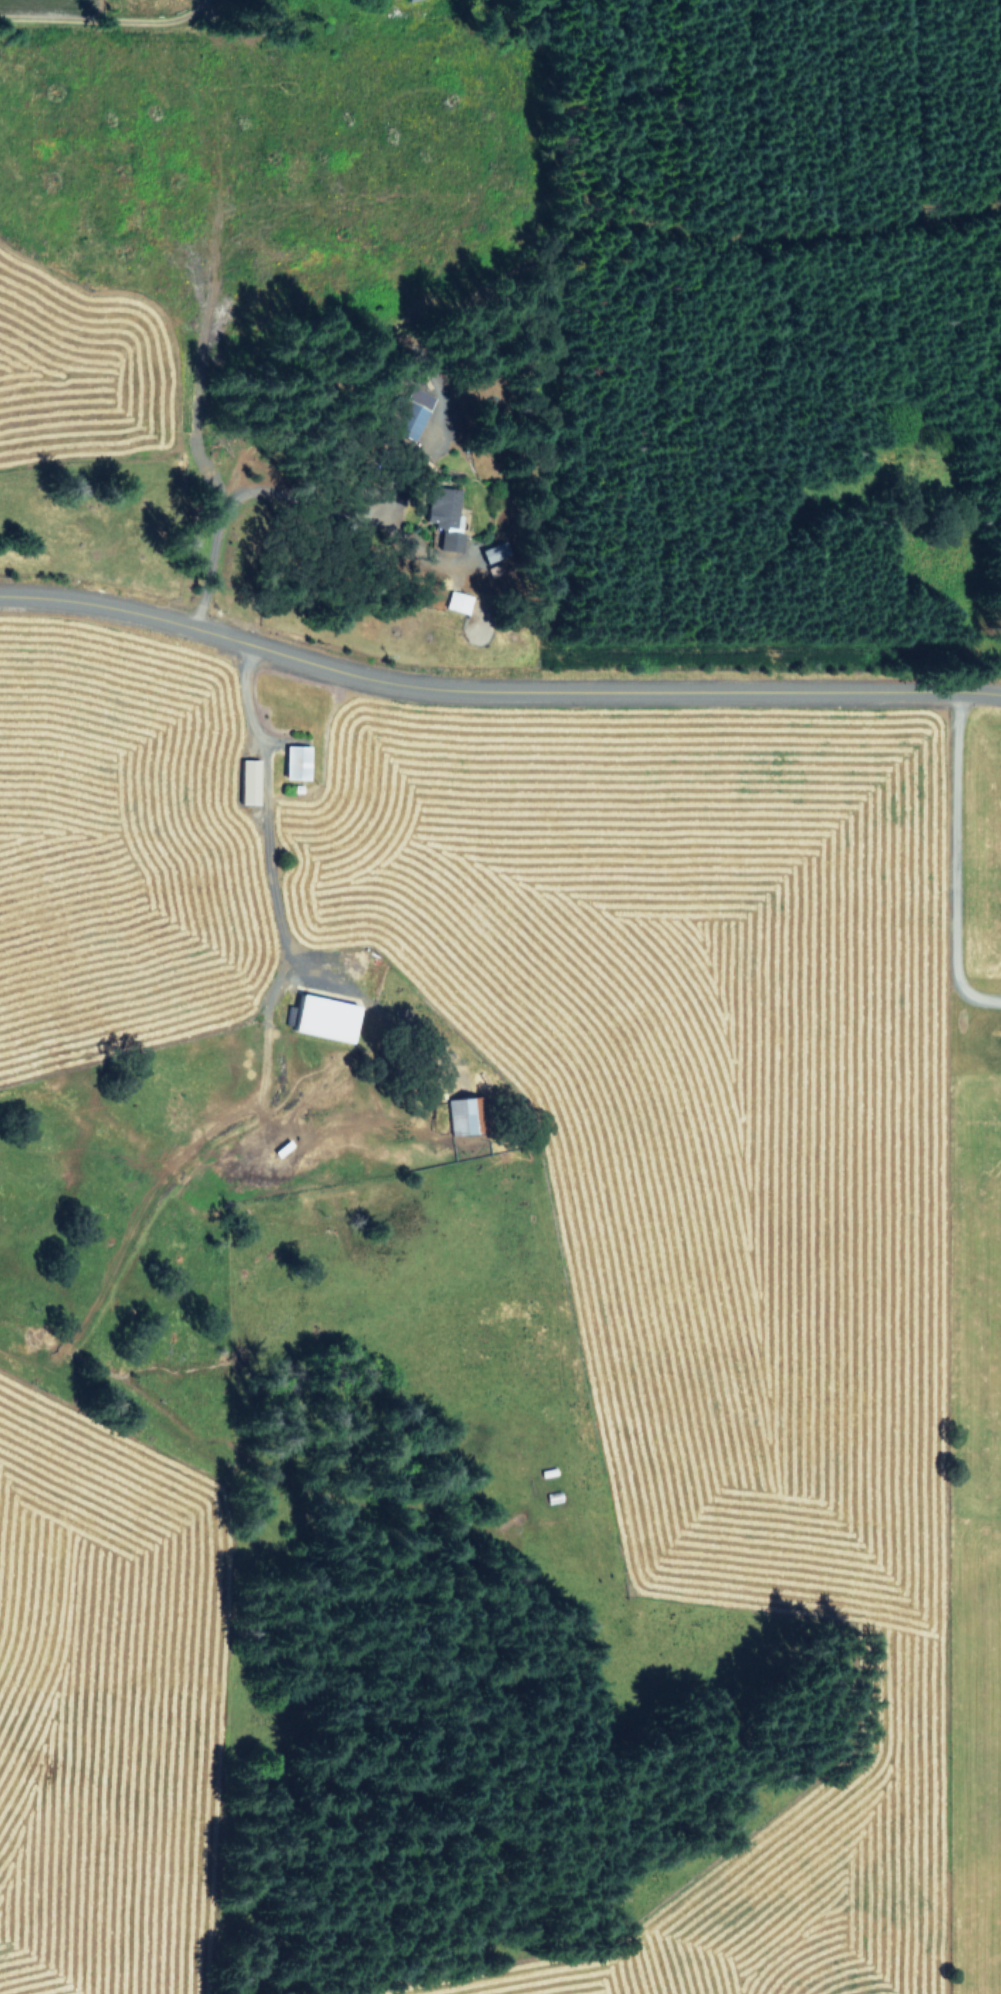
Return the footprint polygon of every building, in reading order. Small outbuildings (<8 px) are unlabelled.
[(460,490),(442,489),(441,500),(427,499),(425,521),(434,521),(434,527),(441,528),(439,546),(460,548),(463,514),(457,514),(460,490)] [(445,607),(467,613),(472,596),(450,590),(445,607)] [(284,778),(309,778),(310,745),(285,744),(284,778)] [(239,803),(258,803),(259,759),(240,759),(239,803)] [(359,1003),(298,992),(292,1030),(351,1041),(359,1003)] [(450,1134),(472,1132),(468,1095),(446,1098),(450,1134)]
